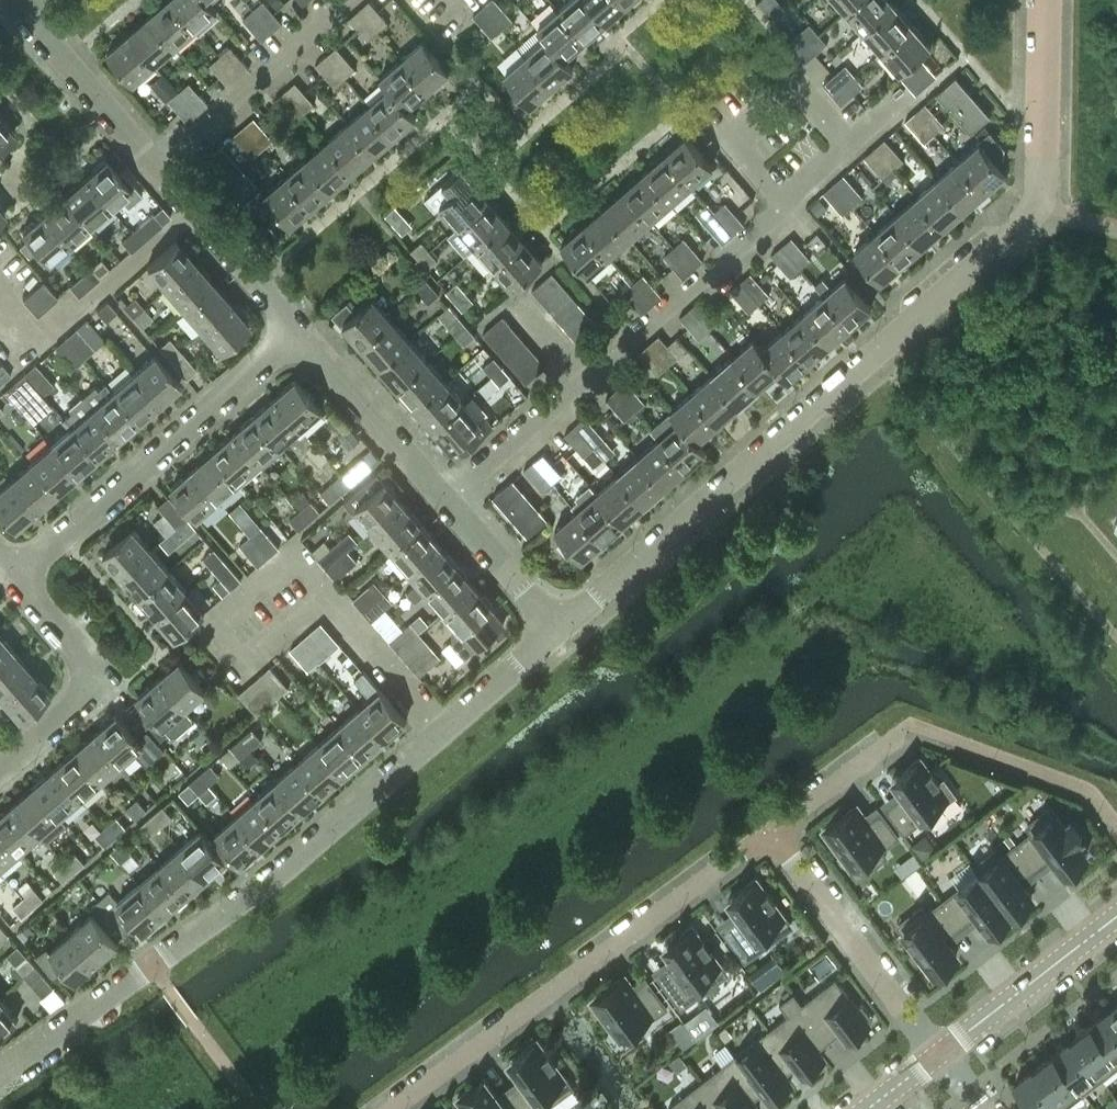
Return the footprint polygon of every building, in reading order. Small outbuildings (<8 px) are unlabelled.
[(196,28),(172,0),(167,0),(149,15),(175,45),(196,28)] [(196,28),(217,9),(210,0),(172,0),(196,28)] [(272,31),(281,22),(263,0),(253,9),(272,31)] [(284,3),(281,0),(271,0),(278,8),(284,3)] [(388,21),(370,0),(368,0),(359,8),(378,29),(388,21)] [(512,18),(496,0),(489,0),(483,4),(502,26),(512,18)] [(605,20),(588,0),(567,0),(559,8),(585,37),(605,20)] [(625,2),(624,0),(588,0),(605,20),(625,2)] [(759,2),(774,19),(786,9),(779,0),(761,0),(759,2)] [(845,8),(854,0),(837,0),(845,8)] [(892,3),(890,0),(854,0),(845,8),(863,29),(892,3)] [(881,50),(911,24),(892,3),(863,29),(881,50)] [(492,35),(502,26),(483,4),(473,14),(492,35)] [(368,38),(378,29),(359,8),(349,16),(368,38)] [(564,55),(585,37),(559,8),(537,27),(545,36),(546,36),(564,55)] [(261,39),(272,31),(253,9),(242,18),(261,39)] [(155,63),(175,45),(149,15),(129,33),(155,63)] [(795,52),(817,33),(809,23),(787,42),(795,52)] [(792,24),(785,30),(790,36),(796,30),(792,24)] [(900,71),(929,45),(911,24),(881,50),(900,71)] [(133,82),(155,63),(129,33),(107,52),(133,82)] [(804,62),(826,43),(817,33),(795,52),(804,62)] [(572,65),(564,55),(546,36),(545,36),(526,53),(551,83),(572,65)] [(939,36),(934,40),(939,46),(944,42),(939,36)] [(428,87),(449,68),(423,38),(402,57),(428,87)] [(944,42),(939,46),(951,62),(956,56),(944,42)] [(345,75),(354,67),(336,45),(326,54),(345,75)] [(239,76),(248,68),(230,47),(220,55),(239,76)] [(531,101),(551,83),(526,53),(504,72),(519,89),(509,98),(521,113),(533,103),(531,101)] [(334,85),(345,75),(326,54),(315,63),(334,85)] [(229,85),(239,76),(220,55),(210,64),(229,85)] [(407,105),(407,104),(428,87),(402,57),(380,76),(388,86),(389,85),(407,105)] [(831,93),(853,74),(845,64),(823,83),(831,93)] [(168,100),(179,91),(163,72),(151,82),(167,101),(168,100)] [(840,103),(862,84),(853,74),(831,93),(840,103)] [(970,132),(990,115),(956,76),(936,93),(970,132)] [(303,111),(313,103),(294,81),(285,89),(303,111)] [(198,111),(207,104),(189,82),(179,90),(198,111)] [(407,104),(407,105),(389,85),(388,86),(368,103),(395,133),(416,114),(407,104)] [(293,120),(303,111),(285,89),(274,98),(293,120)] [(187,121),(198,111),(179,90),(179,91),(168,100),(187,121)] [(374,151),(395,133),(368,103),(348,121),(374,151)] [(933,133),(944,124),(925,103),(915,111),(933,133)] [(924,141),(933,133),(915,111),(905,120),(924,141)] [(262,146),(272,138),(253,116),(243,125),(262,146)] [(13,133),(0,117),(0,144),(13,133)] [(353,169),(374,151),(348,121),(327,138),(353,169)] [(251,156),(262,146),(243,125),(233,134),(251,156)] [(1003,155),(1004,146),(989,129),(977,140),(979,142),(958,161),(983,190),(1005,171),(996,161),(1003,155)] [(691,182),(711,164),(685,134),(665,152),(691,182)] [(333,186),(353,169),(327,138),(307,156),(333,186)] [(892,169),(902,160),(884,139),(874,147),(892,169)] [(236,199),(256,182),(222,143),(202,160),(236,199)] [(883,177),(892,169),(874,147),(864,156),(883,177)] [(712,151),(707,155),(712,161),(717,157),(712,151)] [(670,200),(691,182),(665,152),(645,170),(670,200)] [(312,204),(333,186),(307,156),(286,174),(312,204)] [(104,158),(83,177),(109,206),(120,197),(126,204),(140,191),(120,169),(117,172),(104,158)] [(963,208),(983,190),(958,161),(937,179),(963,208)] [(253,163),(245,170),(253,179),(261,172),(253,163)] [(462,164),(425,196),(434,207),(439,203),(457,223),(488,197),(470,177),(472,176),(470,173),(462,164)] [(649,218),(670,200),(645,170),(624,188),(649,218)] [(291,223),(312,204),(286,174),(265,193),(291,223)] [(851,205),(861,196),(842,175),(833,183),(851,205)] [(89,224),(109,206),(83,177),(63,194),(89,224)] [(942,226),(963,208),(937,179),(917,197),(942,226)] [(842,213),(851,205),(833,183),(823,192),(842,213)] [(629,236),(649,218),(624,188),(603,206),(629,236)] [(68,242),(89,224),(63,194),(42,212),(68,242)] [(475,244),(506,218),(488,197),(457,223),(475,244)] [(922,244),(942,226),(917,197),(896,215),(922,244)] [(827,207),(826,206),(819,199),(810,207),(816,214),(818,216),(827,207)] [(734,232),(744,223),(725,201),(715,210),(734,232)] [(609,254),(629,236),(603,206),(583,224),(609,254)] [(161,207),(152,215),(160,224),(169,216),(161,207)] [(724,241),(734,232),(715,210),(705,219),(724,241)] [(47,260),(68,242),(42,212),(21,231),(28,239),(36,249),(47,260)] [(140,242),(160,224),(152,215),(151,214),(131,231),(140,242)] [(902,262),(922,244),(896,215),(876,233),(902,262)] [(494,265),(524,239),(506,218),(475,244),(494,265)] [(587,272),(609,254),(583,224),(562,242),(587,272)] [(129,251),(140,242),(131,231),(120,240),(129,251)] [(880,281),(902,262),(876,233),(854,251),(880,281)] [(799,266),(810,257),(791,236),(781,245),(799,266)] [(693,268),(703,259),(683,237),(674,246),(693,268)] [(28,256),(36,249),(28,239),(19,246),(28,256)] [(512,286),(542,260),(524,239),(494,265),(512,286)] [(164,287),(193,261),(175,241),(146,266),(164,287)] [(418,257),(429,248),(423,241),(412,251),(418,257)] [(789,275),(799,266),(781,245),(771,254),(789,275)] [(683,277),(693,268),(674,246),(663,255),(683,277)] [(428,270),(439,260),(429,248),(418,257),(428,270)] [(98,278),(108,269),(99,259),(89,267),(98,278)] [(181,308),(211,282),(193,261),(164,287),(181,308)] [(77,296),(98,278),(89,267),(68,286),(77,296)] [(541,298),(560,282),(551,271),(532,288),(541,298)] [(759,302),(769,293),(750,271),(740,280),(759,302)] [(652,304),(662,295),(642,273),(633,281),(652,304)] [(420,293),(431,283),(423,274),(412,284),(420,293)] [(849,324),(871,305),(845,276),(832,288),(822,277),(815,283),(824,294),(849,324)] [(36,313),(56,296),(41,279),(21,296),(36,313)] [(749,310),(759,302),(740,280),(730,288),(749,310)] [(641,313),(652,304),(633,281),(622,291),(641,313)] [(199,328),(228,302),(211,282),(181,308),(199,328)] [(454,299),(465,290),(458,282),(448,292),(454,299)] [(550,308),(569,292),(560,282),(541,298),(550,308)] [(428,302),(439,293),(431,283),(420,293),(428,302)] [(464,310),(475,301),(465,290),(454,299),(464,310)] [(558,318),(578,302),(569,292),(550,308),(558,318)] [(829,341),(849,324),(824,294),(804,312),(829,341)] [(130,316),(140,307),(131,296),(121,305),(130,316)] [(361,344),(391,318),(372,296),(355,311),(346,300),(332,313),(342,324),(344,323),(361,344)] [(709,329),(719,320),(700,298),(690,307),(709,329)] [(104,320),(114,311),(105,301),(95,310),(104,320)] [(218,350),(247,324),(228,302),(199,328),(218,350)] [(567,328),(586,311),(578,302),(558,318),(567,328)] [(139,326),(149,317),(140,307),(130,316),(139,326)] [(698,338),(709,329),(690,307),(679,316),(698,338)] [(576,338),(595,321),(586,311),(567,328),(576,338)] [(808,359),(829,341),(804,312),(783,330),(808,359)] [(456,334),(467,324),(459,315),(448,325),(456,334)] [(510,325),(509,324),(501,315),(491,324),(482,332),(491,341),(510,325)] [(83,357),(104,339),(86,318),(76,327),(75,327),(65,336),(83,357)] [(379,364),(409,339),(391,318),(361,344),(379,364)] [(464,343),(475,334),(467,324),(456,334),(464,343)] [(500,352),(519,335),(510,325),(491,341),(500,352)] [(787,378),(808,359),(783,330),(762,348),(779,368),(778,368),(787,378)] [(666,363),(676,355),(657,334),(648,342),(666,363)] [(508,362),(528,345),(519,335),(500,352),(508,362)] [(73,366),(83,357),(65,336),(55,345),(73,366)] [(762,348),(753,337),(732,356),(758,385),(778,368),(779,368),(762,348)] [(165,357),(176,348),(168,338),(157,347),(165,357)] [(397,385),(427,359),(409,339),(379,364),(397,385)] [(656,372),(666,363),(648,342),(638,351),(656,372)] [(517,371),(536,354),(528,345),(508,362),(517,371)] [(184,378),(194,369),(176,348),(165,357),(184,378)] [(157,402),(178,384),(152,354),(131,372),(157,402)] [(526,382),(545,365),(536,354),(517,371),(526,382)] [(491,375),(502,366),(494,356),(483,365),(491,375)] [(737,404),(758,385),(732,356),(711,374),(737,404)] [(415,405),(444,380),(427,359),(397,385),(415,405)] [(10,373),(1,362),(0,364),(0,382),(10,373)] [(42,393),(52,384),(34,363),(24,372),(42,393)] [(499,384),(510,375),(502,366),(491,375),(499,384)] [(31,402),(42,393),(24,372),(13,381),(31,402)] [(137,420),(157,402),(131,372),(111,389),(137,420)] [(716,422),(737,404),(711,374),(690,392),(716,422)] [(301,427),(321,409),(296,379),(275,397),(301,427)] [(433,426),(462,401),(444,380),(415,405),(433,426)] [(634,410),(644,401),(625,380),(615,389),(634,410)] [(111,389),(110,390),(104,382),(96,388),(94,386),(81,397),(116,437),(137,420),(111,389)] [(624,418),(634,410),(615,389),(606,397),(624,418)] [(696,440),(716,422),(690,392),(669,410),(670,411),(678,420),(695,440),(696,440)] [(96,455),(116,437),(81,397),(68,408),(71,411),(64,417),(70,425),(96,455)] [(280,445),(301,427),(275,397),(254,415),(280,445)] [(484,418),(481,422),(462,401),(433,426),(451,447),(455,452),(489,423),(484,418)] [(670,411),(657,422),(650,429),(658,438),(683,467),(704,449),(696,440),(695,440),(678,420),(670,411)] [(260,462),(280,445),(254,415),(234,432),(260,462)] [(593,445),(602,437),(584,416),(575,424),(593,445)] [(582,454),(593,445),(575,424),(564,433),(582,454)] [(75,473),(96,455),(70,425),(49,443),(75,473)] [(239,480),(260,462),(234,432),(213,450),(239,480)] [(663,485),(683,467),(658,438),(638,455),(663,485)] [(55,491),(75,473),(49,443),(29,461),(55,491)] [(219,498),(239,480),(213,450),(193,468),(219,498)] [(552,481),(562,472),(543,452),(534,460),(552,481)] [(350,484),(371,466),(362,455),(341,474),(350,484)] [(643,503),(663,485),(638,455),(617,473),(643,503)] [(542,490),(552,481),(534,460),(524,469),(542,490)] [(34,509),(55,491),(29,461),(8,478),(34,509)] [(197,517),(219,498),(193,468),(171,487),(197,517)] [(372,528),(403,502),(377,472),(344,501),(352,510),(355,508),(372,528)] [(622,521),(643,503),(617,473),(597,491),(622,521)] [(339,493),(350,484),(341,474),(330,483),(339,493)] [(34,509),(8,478),(0,485),(0,512),(13,527),(34,509)] [(527,534),(546,518),(512,479),(493,495),(527,534)] [(602,539),(622,521),(597,491),(576,509),(602,539)] [(303,492),(293,501),(300,509),(310,500),(303,492)] [(176,526),(186,516),(169,496),(158,505),(176,526)] [(309,519),(319,510),(310,500),(300,509),(309,519)] [(390,549),(420,522),(403,502),(372,528),(390,549)] [(298,529),(309,519),(300,509),(289,518),(298,529)] [(580,557),(602,539),(576,509),(555,528),(580,557)] [(185,537),(196,527),(186,516),(176,526),(185,537)] [(253,517),(243,526),(250,534),(260,525),(253,517)] [(408,570),(439,544),(420,522),(390,549),(408,570)] [(268,555),(278,546),(260,525),(250,534),(268,555)] [(119,575),(149,549),(131,528),(101,554),(119,575)] [(257,564),(268,555),(250,534),(239,543),(257,564)] [(327,537),(313,549),(318,556),(333,543),(327,537)] [(326,567),(347,549),(339,539),(333,543),(318,556),(318,557),(326,567)] [(425,590),(456,564),(439,544),(408,570),(418,581),(407,591),(415,600),(426,590),(425,590)] [(211,567),(222,558),(214,548),(203,557),(211,567)] [(137,595),(167,569),(149,549),(119,575),(137,595)] [(336,578),(357,561),(347,549),(326,567),(336,578)] [(230,588),(240,579),(222,558),(211,567),(230,588)] [(443,610),(474,584),(456,564),(425,590),(426,590),(443,610)] [(155,616),(185,590),(167,569),(137,595),(155,616)] [(362,609),(383,591),(377,584),(375,581),(353,599),(362,609)] [(380,581),(377,584),(383,591),(390,585),(387,581),(380,581)] [(490,608),(492,606),(474,584),(443,610),(461,632),(450,641),(464,658),(503,624),(490,608)] [(174,637),(204,611),(185,590),(155,616),(174,637)] [(371,619),(392,601),(383,591),(362,609),(371,619)] [(397,650),(418,632),(410,622),(388,640),(397,650)] [(318,661),(328,652),(310,631),(300,639),(318,661)] [(440,658),(427,643),(418,632),(397,650),(419,676),(440,658)] [(10,650),(0,638),(0,660),(10,650)] [(307,670),(318,661),(300,639),(289,649),(307,670)] [(29,671),(10,650),(0,660),(0,696),(29,671)] [(184,707),(206,689),(180,659),(158,678),(184,707)] [(277,696),(288,687),(269,666),(259,675),(277,696)] [(47,693),(29,671),(0,696),(0,699),(17,719),(47,693)] [(384,738),(406,719),(363,671),(354,678),(371,697),(358,708),(384,738)] [(266,705),(277,696),(259,675),(248,684),(266,705)] [(195,720),(184,707),(158,678),(138,696),(151,711),(141,720),(159,741),(169,732),(174,737),(182,740),(198,727),(195,720)] [(255,715),(266,705),(248,684),(237,693),(255,715)] [(363,756),(384,738),(358,708),(338,726),(363,756)] [(117,714),(96,732),(122,762),(135,750),(146,763),(164,747),(159,741),(141,720),(131,729),(117,714)] [(343,774),(363,756),(338,726),(317,744),(343,774)] [(249,749),(261,739),(252,729),(241,739),(249,749)] [(101,779),(122,762),(96,732),(76,750),(101,779)] [(240,757),(249,749),(241,739),(231,747),(240,757)] [(322,792),(343,774),(317,744),(296,762),(322,792)] [(81,797),(101,779),(76,750),(56,767),(81,797)] [(940,782),(921,757),(893,777),(904,793),(887,805),(905,830),(955,794),(944,779),(940,782)] [(302,809),(322,792),(296,762),(276,780),(302,809)] [(209,785),(220,775),(211,764),(200,774),(209,785)] [(61,814),(81,797),(56,767),(35,785),(61,814)] [(199,793),(209,785),(200,774),(190,783),(199,793)] [(281,827),(302,809),(276,780),(255,797),(281,827)] [(40,832),(61,814),(35,785),(14,803),(40,832)] [(261,845),(281,827),(255,797),(235,815),(261,845)] [(135,819),(146,809),(137,798),(126,808),(135,819)] [(40,832),(14,803),(0,815),(0,828),(19,850),(40,832)] [(160,826),(171,817),(162,806),(151,816),(160,826)] [(1035,832),(1019,845),(1036,867),(1052,854),(1064,870),(1086,853),(1077,841),(1081,838),(1069,822),(1065,826),(1050,807),(1028,824),(1035,832)] [(863,823),(851,808),(823,829),(853,869),(898,835),(880,811),(863,823)] [(240,863),(261,845),(235,815),(214,834),(240,863)] [(115,837),(126,827),(117,816),(105,825),(115,837)] [(151,834),(160,826),(151,816),(142,824),(151,834)] [(105,845),(115,837),(105,825),(95,834),(105,845)] [(19,850),(0,828),(0,867),(19,850)] [(205,877),(226,859),(200,829),(179,848),(205,877)] [(120,862),(132,852),(122,841),(111,850),(120,862)] [(974,866),(981,874),(1010,912),(1032,895),(1020,879),(1036,867),(1019,845),(1002,858),(995,850),(974,866)] [(184,895),(205,877),(179,848),(158,865),(184,895)] [(74,872),(85,863),(75,851),(64,861),(74,872)] [(925,878),(932,873),(933,867),(928,859),(917,867),(925,878)] [(63,881),(74,872),(64,861),(53,870),(63,881)] [(163,913),(184,895),(158,865),(137,883),(163,913)] [(981,874),(943,903),(960,925),(976,912),(989,928),(1010,912),(981,874)] [(729,899),(740,914),(723,927),(747,958),(792,925),(757,878),(729,899)] [(141,932),(163,913),(137,883),(116,901),(109,892),(98,900),(116,921),(125,931),(134,924),(141,932)] [(33,908),(44,898),(34,887),(23,897),(33,908)] [(22,917),(33,908),(23,897),(13,906),(22,917)] [(125,931),(116,921),(98,900),(88,910),(91,914),(70,931),(96,961),(117,943),(114,940),(125,931)] [(957,953),(945,937),(960,925),(943,903),(928,915),(921,907),(899,924),(922,955),(918,958),(930,973),(957,953)] [(25,925),(18,932),(24,939),(32,933),(25,925)] [(681,1006),(726,972),(721,965),(691,925),(663,946),(674,962),(657,974),(676,999),(681,1006)] [(9,935),(2,926),(0,927),(0,943),(9,935)] [(75,979),(96,961),(70,931),(49,949),(46,945),(35,955),(53,976),(64,967),(75,979)] [(24,976),(35,967),(26,957),(15,966),(24,976)] [(42,997),(52,988),(35,967),(24,976),(42,997)] [(740,984),(747,993),(756,985),(750,977),(740,984)] [(801,1003),(829,1040),(841,1031),(846,1038),(873,1017),(861,1003),(857,1006),(835,977),(801,1003)] [(630,995),(618,979),(590,1000),(619,1040),(665,1007),(647,982),(630,995)] [(16,1020),(0,1001),(0,1033),(16,1020)] [(768,1029),(801,1073),(823,1055),(818,1048),(829,1040),(801,1003),(768,1029)] [(706,1004),(684,1021),(689,1027),(697,1037),(713,1025),(718,1021),(706,1004)] [(1109,1009),(1090,1023),(1116,1058),(1116,1019),(1109,1009)] [(1116,1066),(1116,1058),(1090,1023),(1072,1038),(1102,1077),(1116,1066)] [(717,1031),(725,1040),(732,1034),(725,1025),(717,1031)] [(676,1036),(685,1047),(697,1037),(689,1027),(676,1036)] [(735,1054),(762,1091),(768,1098),(790,1081),(785,1074),(795,1066),(801,1073),(768,1029),(735,1054)] [(1083,1092),(1102,1077),(1072,1038),(1053,1052),(1083,1092)] [(508,1061),(524,1083),(513,1092),(525,1108),(548,1108),(546,1106),(571,1087),(565,1079),(536,1040),(508,1061)] [(687,1061),(680,1052),(670,1059),(677,1069),(687,1061)] [(1065,1106),(1083,1092),(1053,1052),(1034,1067),(1065,1106)] [(724,1108),(754,1108),(757,1106),(752,1099),(762,1091),(735,1054),(702,1080),(724,1108)] [(1065,1106),(1034,1067),(1014,1082),(1035,1108),(1061,1108),(1065,1106)] [(513,1092),(501,1100),(484,1078),(456,1099),(464,1108),(525,1108),(513,1092)] [(702,1080),(668,1106),(671,1108),(724,1108),(702,1080)]
